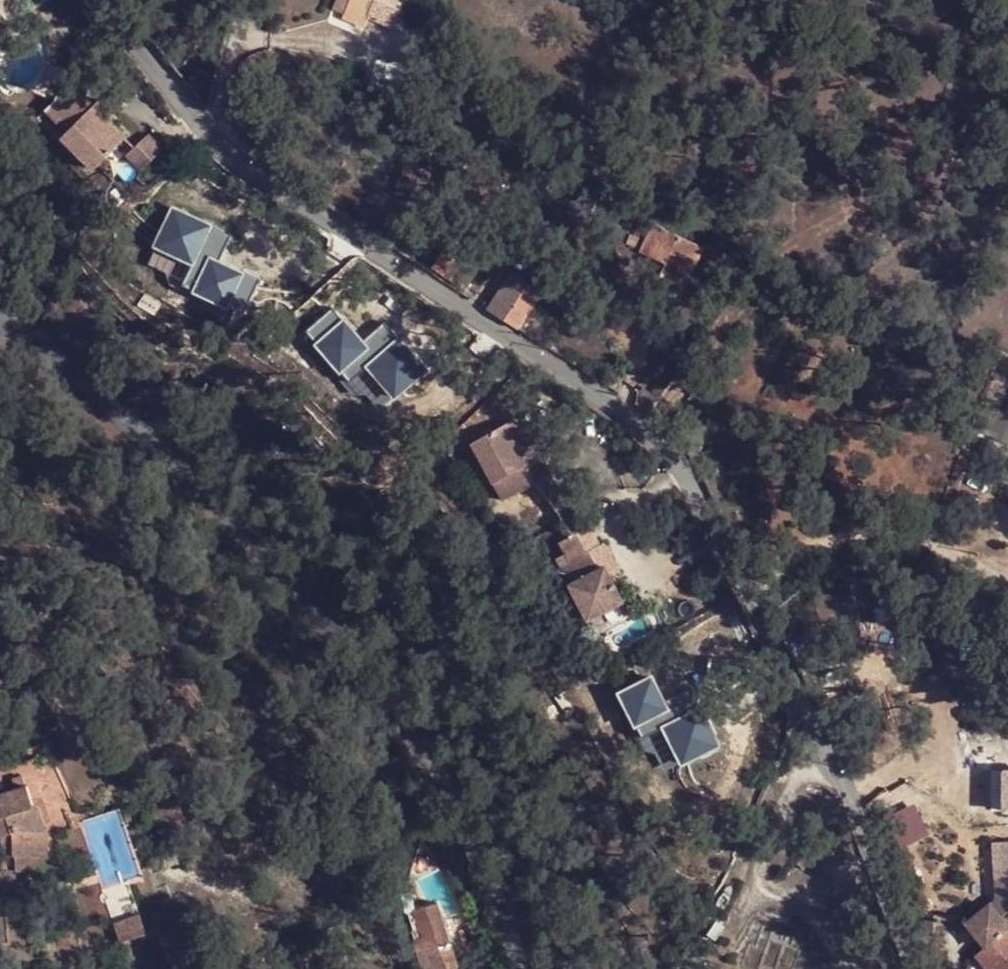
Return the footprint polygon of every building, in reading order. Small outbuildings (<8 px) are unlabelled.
[(341,24),(362,32),(374,20),(395,28),(406,0),(350,0),(341,24)] [(0,13),(0,39),(12,29),(0,13)] [(68,127),(92,101),(64,75),(54,98),(46,107),(68,127)] [(95,164),(126,131),(108,114),(101,108),(107,102),(99,94),(92,101),(68,127),(62,133),(95,164)] [(114,108),(107,102),(101,108),(108,114),(114,108)] [(164,141),(148,127),(128,149),(143,163),(164,141)] [(421,202),(430,173),(403,164),(394,194),(421,202)] [(631,259),(686,285),(703,249),(648,223),(631,259)] [(448,249),(434,270),(468,292),(482,270),(448,249)] [(504,320),(527,284),(513,275),(490,311),(504,320)] [(541,292),(527,284),(504,320),(517,330),(541,292)] [(514,421),(475,443),(498,486),(514,477),(525,495),(543,485),(557,477),(542,449),(541,450),(532,455),(525,441),(514,421)] [(534,436),(525,441),(532,455),(541,450),(534,436)] [(514,477),(498,486),(509,504),(525,495),(514,477)] [(569,507),(557,477),(543,485),(573,541),(587,533),(574,504),(569,507)] [(573,541),(561,548),(572,566),(577,563),(587,582),(573,590),(593,626),(628,606),(613,580),(608,571),(615,567),(605,548),(602,549),(591,531),(587,533),(573,541)] [(587,582),(577,563),(572,566),(562,572),(573,590),(587,582)] [(608,571),(613,580),(621,576),(615,567),(608,571)] [(31,782),(0,790),(0,870),(0,871),(59,874),(57,856),(48,855),(42,816),(31,782)] [(107,889),(142,876),(118,811),(83,823),(107,889)] [(418,924),(410,927),(422,967),(455,958),(437,900),(413,906),(418,924)] [(970,928),(980,942),(1005,923),(995,909),(970,928)] [(119,945),(145,935),(137,914),(111,924),(119,945)] [(980,942),(987,950),(975,958),(983,968),(1007,968),(1007,927),(1005,923),(980,942)] [(739,968),(811,968),(815,956),(789,948),(792,938),(760,928),(753,950),(746,948),(739,968)]
